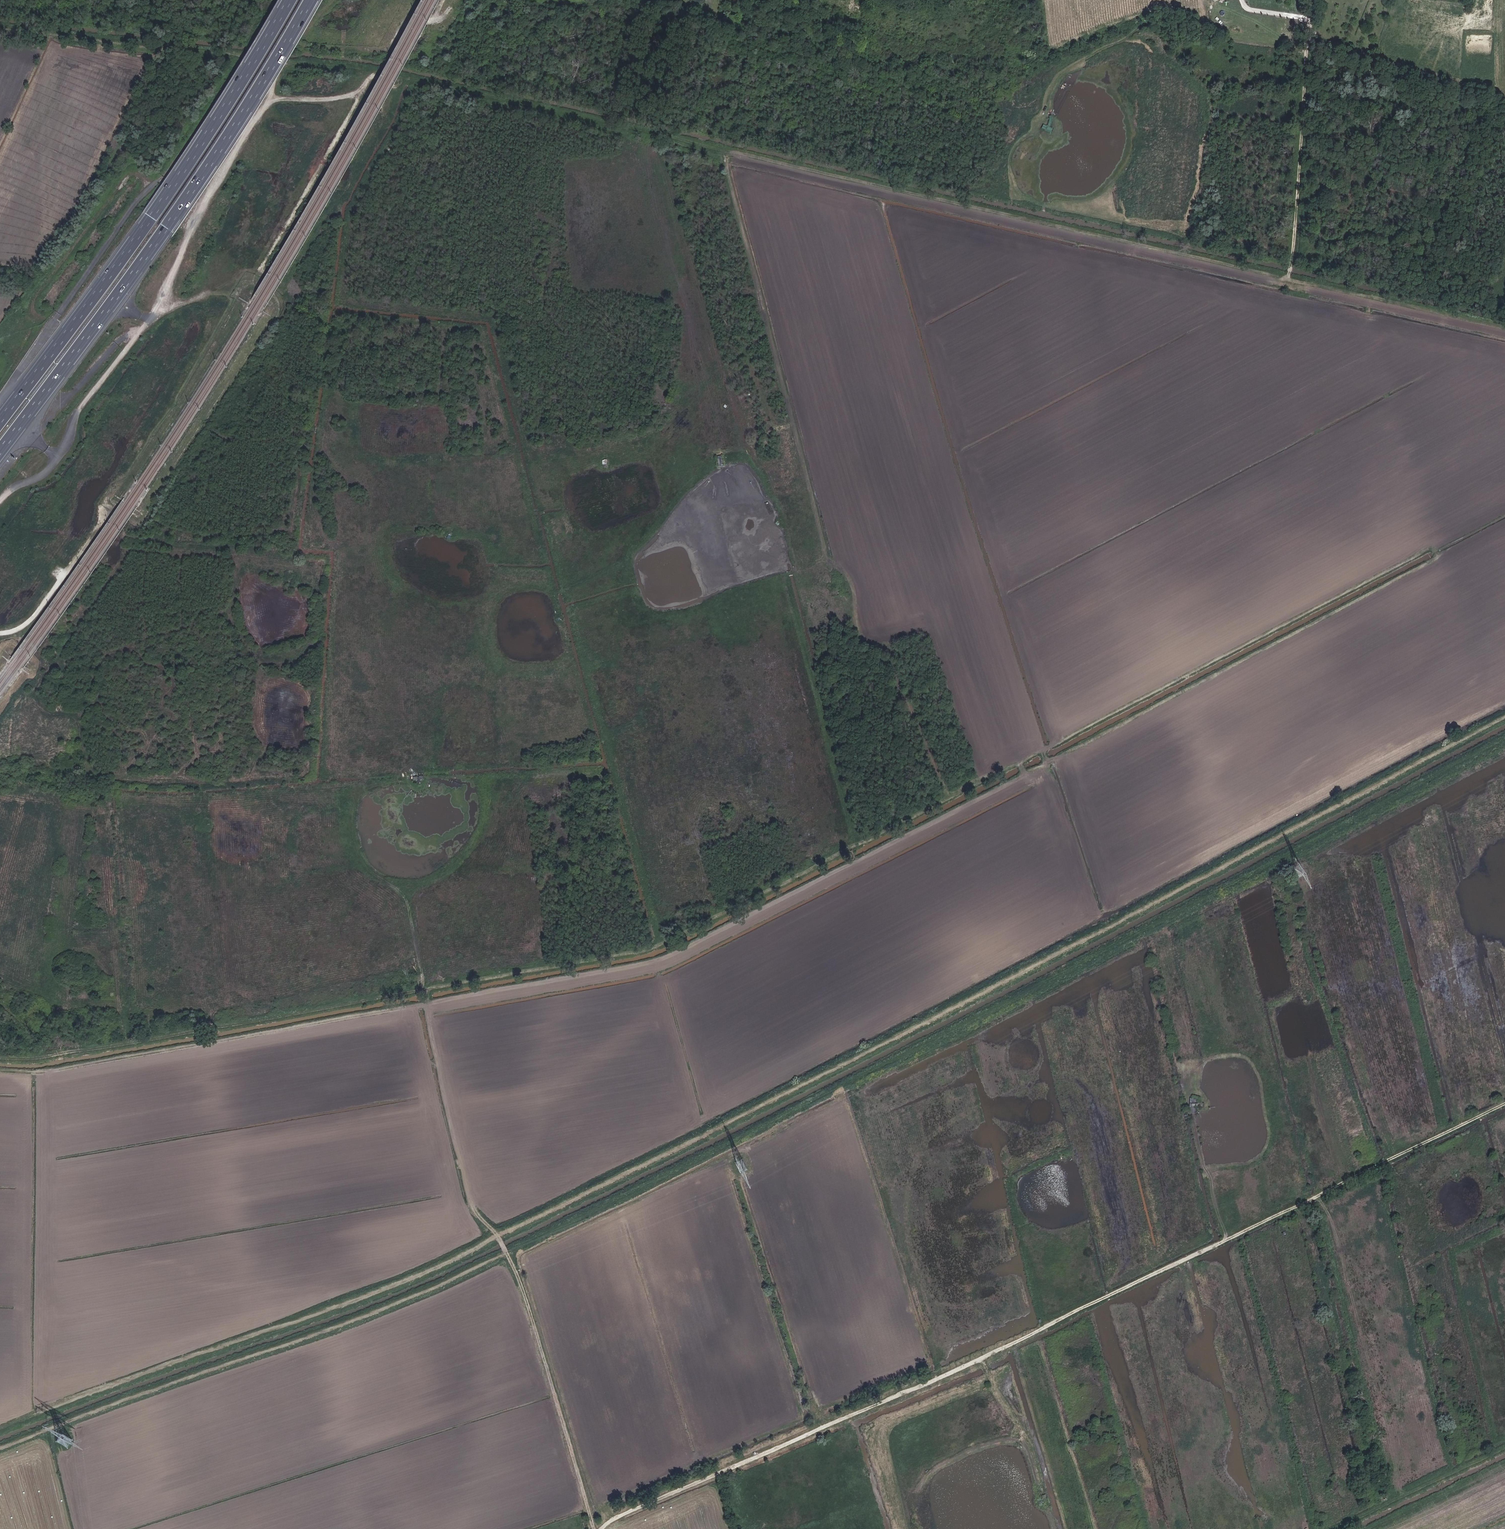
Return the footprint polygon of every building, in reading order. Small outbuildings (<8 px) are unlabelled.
[(702,1160),(704,1159),(711,1156),(708,1150),(703,1153),(703,1152),(699,1154),(702,1160)]
